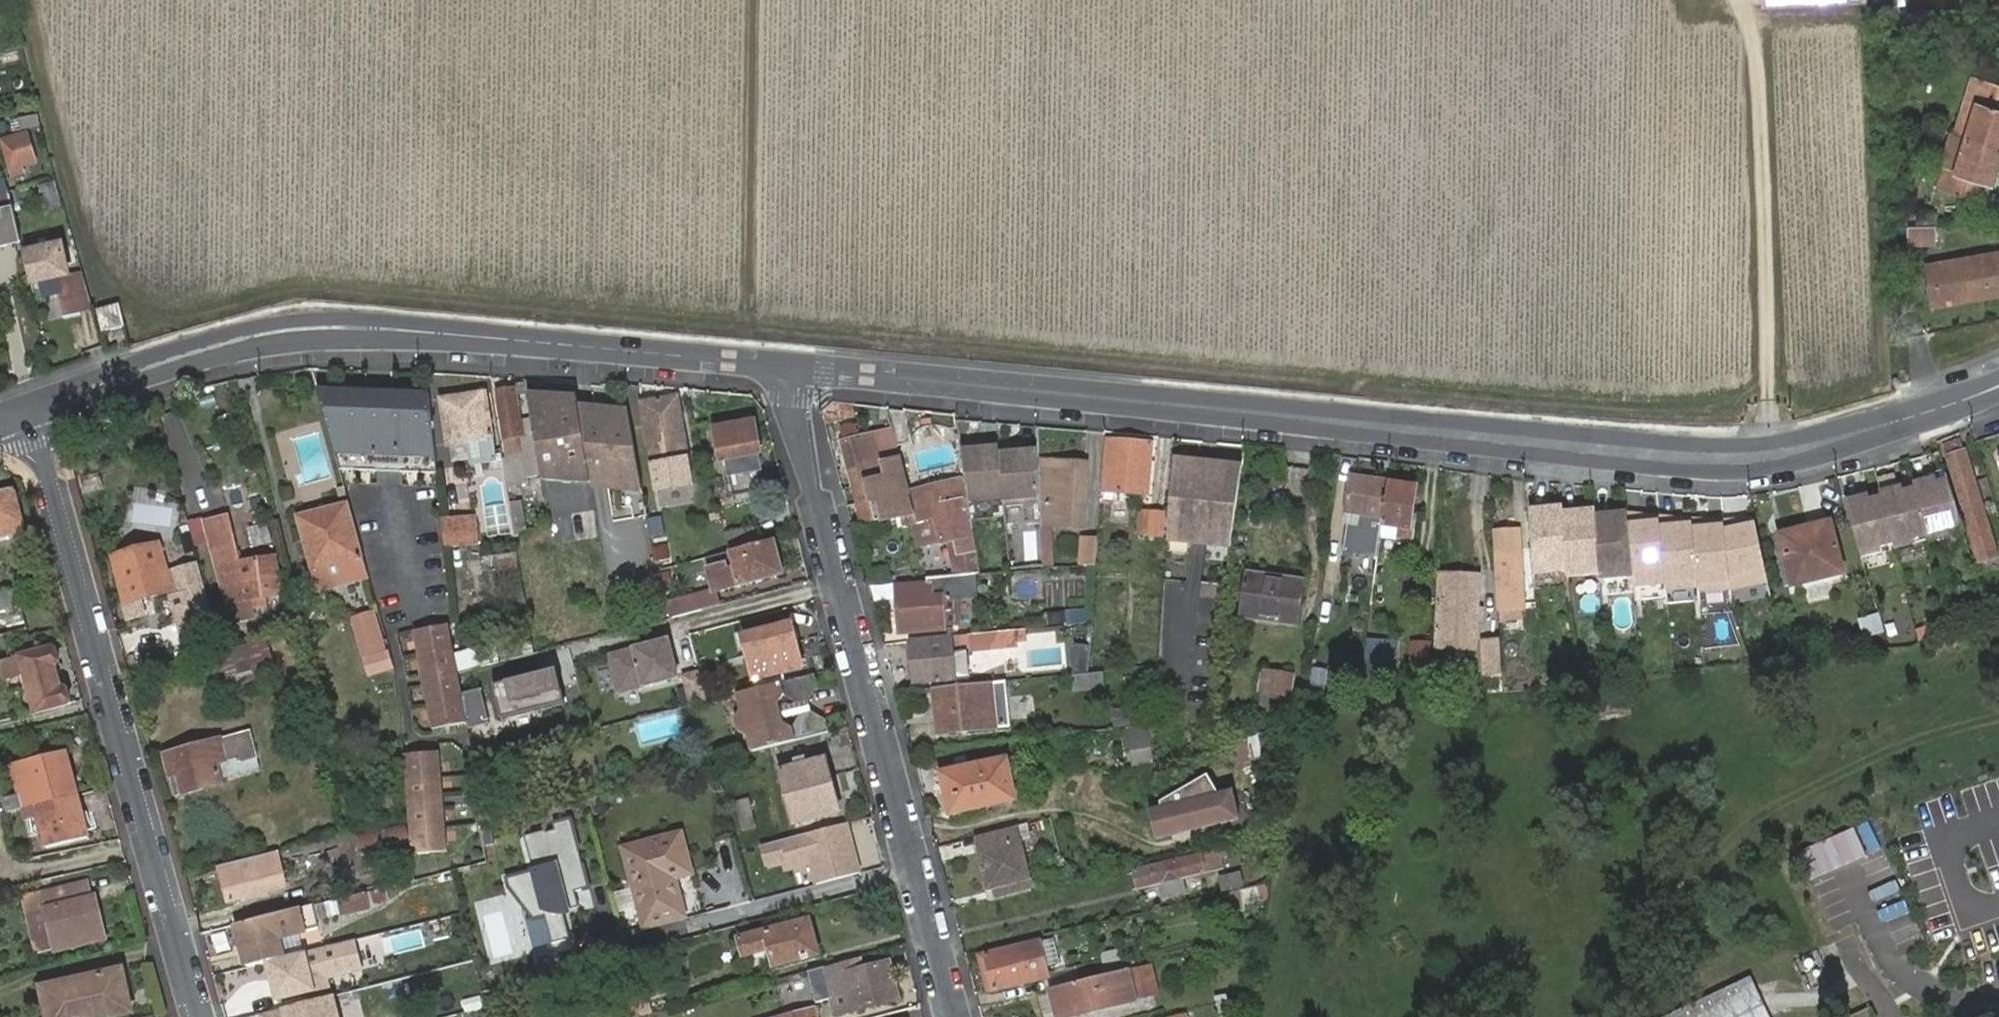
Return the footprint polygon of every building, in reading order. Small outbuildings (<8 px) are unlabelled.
[(1976,80),(1958,133),(1968,137),(1998,147),(1998,87),(1976,80)] [(1955,132),(1943,165),(1946,166),(1940,185),(1984,200),(1990,181),(1993,182),(1998,163),(1998,147),(1968,137),(1958,133),(1955,132)] [(2,143),(11,170),(35,161),(26,134),(2,143)] [(20,241),(9,194),(0,196),(0,247),(20,241)] [(1935,226),(1909,227),(1910,245),(1935,245),(1935,226)] [(59,244),(22,252),(29,280),(38,278),(42,292),(61,288),(58,276),(54,259),(62,257),(59,244)] [(1964,258),(1925,264),(1932,305),(1998,293),(1998,252),(1964,258)] [(66,275),(62,257),(54,259),(58,276),(66,275)] [(100,313),(104,331),(125,326),(120,307),(100,313)] [(384,392),(317,390),(341,472),(395,473),(438,475),(429,393),(384,392)] [(498,395),(506,448),(519,446),(518,438),(522,437),(514,391),(498,395)] [(526,396),(540,480),(590,485),(587,466),(578,406),(577,401),(526,396)] [(443,403),(450,446),(486,441),(479,397),(443,403)] [(642,403),(652,464),(667,462),(665,447),(686,443),(678,397),(642,403)] [(642,492),(628,411),(578,406),(587,466),(590,485),(590,488),(642,492)] [(759,454),(753,422),(713,429),(720,461),(726,461),(729,476),(759,470),(755,455),(759,454)] [(892,435),(842,448),(849,474),(859,472),(863,487),(884,482),(881,468),(899,464),(892,435)] [(1108,442),(1104,493),(1147,496),(1150,445),(1108,442)] [(469,446),(471,463),(493,461),(492,444),(469,446)] [(1987,578),(1988,578),(1998,574),(1998,564),(1983,518),(1959,448),(1944,453),(1987,578)] [(1037,501),(1032,455),(960,463),(965,509),(1037,501)] [(1241,470),(1174,460),(1168,539),(1231,546),(1241,470)] [(907,496),(899,464),(881,468),(884,482),(863,487),(868,504),(875,503),(907,496)] [(1053,475),(1039,474),(1041,524),(1050,525),(1050,522),(1064,523),(1064,527),(1081,528),(1084,472),(1067,471),(1066,474),(1053,473),(1053,475)] [(859,472),(849,474),(857,506),(868,504),(863,487),(859,472)] [(485,529),(510,527),(504,478),(480,481),(485,529)] [(959,478),(910,491),(924,544),(941,539),(941,542),(948,540),(955,576),(976,574),(980,574),(977,554),(965,509),(959,478)] [(1390,483),(1352,478),(1346,513),(1359,515),(1357,526),(1347,524),(1344,551),(1380,556),(1383,536),(1384,527),(1390,483)] [(1929,479),(1913,483),(1915,489),(1927,535),(1929,541),(1949,535),(1947,530),(1962,526),(1947,480),(1930,485),(1929,479)] [(1417,487),(1390,483),(1384,527),(1399,529),(1399,538),(1415,540),(1416,529),(1412,529),(1417,487)] [(1896,489),(1880,492),(1882,497),(1894,544),(1896,550),(1915,544),(1914,539),(1927,535),(1915,489),(1897,493),(1896,489)] [(22,531),(13,491),(0,493),(0,536),(22,531)] [(880,523),(912,515),(907,496),(875,503),(880,523)] [(1862,498),(1845,502),(1863,560),(1882,553),(1880,548),(1894,544),(1882,497),(1864,503),(1862,498)] [(857,506),(863,527),(880,523),(875,503),(868,504),(857,506)] [(347,506),(299,520),(315,582),(329,590),(366,579),(347,506)] [(1543,508),(1527,509),(1533,575),(1567,572),(1562,518),(1544,520),(1543,508)] [(1166,512),(1151,511),(1149,534),(1164,536),(1166,512)] [(1577,522),(1576,511),(1561,512),(1562,518),(1567,572),(1568,577),(1600,575),(1595,520),(1577,522)] [(1629,523),(1610,525),(1609,513),(1594,515),(1601,580),(1634,577),(1629,523)] [(1660,517),(1628,514),(1634,577),(1635,586),(1666,583),(1660,517)] [(450,547),(478,545),(474,515),(447,517),(450,547)] [(600,525),(614,588),(656,578),(642,516),(600,525)] [(1679,519),(1660,517),(1666,583),(1667,590),(1698,587),(1692,524),(1679,525),(1679,519)] [(238,564),(227,518),(205,523),(229,623),(250,618),(247,599),(281,594),(276,557),(238,564)] [(1754,520),(1723,522),(1730,583),(1730,584),(1767,576),(1754,520)] [(1730,583),(1723,522),(1702,521),(1702,525),(1692,524),(1698,587),(1730,583)] [(1779,537),(1791,587),(1844,574),(1831,524),(1779,537)] [(1384,527),(1383,536),(1399,538),(1399,529),(1384,527)] [(751,528),(724,535),(729,552),(730,552),(741,549),(756,545),(751,528)] [(1080,566),(1095,566),(1097,541),(1083,541),(1080,566)] [(780,576),(771,542),(765,543),(741,549),(730,552),(734,567),(735,567),(736,568),(727,570),(726,565),(706,570),(713,593),(780,576)] [(112,558),(129,621),(140,618),(137,610),(143,609),(142,601),(170,593),(188,659),(219,651),(208,607),(205,608),(196,578),(200,577),(197,565),(165,573),(158,546),(112,558)] [(1498,556),(1502,622),(1522,620),(1518,555),(1498,556)] [(1297,624),(1304,579),(1246,572),(1241,616),(1297,624)] [(931,584),(899,585),(900,617),(907,617),(908,631),(944,629),(944,626),(943,598),(958,597),(977,596),(976,574),(955,576),(931,579),(931,584)] [(1478,577),(1439,574),(1436,648),(1477,649),(1478,577)] [(1988,578),(1991,588),(1998,586),(1998,574),(1988,578)] [(329,590),(315,582),(318,593),(329,590)] [(669,603),(672,619),(700,612),(696,596),(669,603)] [(958,597),(943,598),(944,626),(959,625),(958,597)] [(1049,627),(1082,625),(1081,610),(1048,613),(1049,627)] [(356,619),(366,656),(383,652),(374,613),(356,619)] [(447,624),(412,631),(431,729),(465,722),(447,624)] [(800,667),(790,626),(742,639),(753,680),(800,667)] [(1005,631),(969,635),(970,650),(1007,646),(1005,631)] [(950,640),(911,645),(916,682),(966,677),(963,650),(970,650),(969,635),(950,638),(950,640)] [(264,640),(213,655),(222,689),(274,674),(264,640)] [(1363,662),(1395,665),(1397,643),(1365,640),(1363,662)] [(1502,672),(1500,640),(1483,641),(1485,673),(1502,672)] [(1399,643),(1397,673),(1431,674),(1433,645),(1399,643)] [(664,645),(605,659),(614,695),(673,681),(664,645)] [(21,665),(34,712),(70,704),(65,685),(61,686),(56,666),(60,665),(56,648),(6,661),(8,667),(21,665)] [(1309,669),(1310,689),(1326,688),(1324,668),(1309,669)] [(1259,669),(1257,693),(1291,696),(1294,672),(1259,669)] [(698,670),(679,674),(686,704),(704,700),(698,670)] [(555,672),(492,688),(501,723),(564,706),(555,672)] [(1074,674),(1074,690),(1102,690),(1103,675),(1074,674)] [(813,675),(735,695),(739,711),(733,720),(736,731),(746,736),(750,754),(828,733),(824,720),(809,712),(799,715),(789,725),(781,724),(776,705),(783,701),(797,705),(806,702),(815,687),(813,675)] [(1006,681),(935,687),(937,714),(945,713),(946,732),(1010,725),(1006,681)] [(482,690),(463,692),(466,728),(485,727),(482,690)] [(1594,701),(1596,722),(1633,716),(1630,696),(1594,701)] [(776,705),(781,724),(789,725),(799,715),(809,712),(806,702),(797,705),(783,701),(776,705)] [(945,713),(937,714),(939,733),(946,732),(945,713)] [(1129,734),(1134,764),(1150,762),(1145,731),(1129,734)] [(1234,749),(1237,762),(1274,754),(1270,733),(1249,738),(1234,749)] [(217,766),(241,759),(235,735),(165,755),(171,776),(177,775),(183,794),(221,784),(217,766)] [(439,752),(406,754),(406,761),(411,820),(413,854),(448,851),(439,752)] [(76,797),(66,756),(10,770),(18,798),(3,802),(6,813),(23,809),(76,797)] [(950,813),(1014,799),(1005,759),(942,773),(950,813)] [(838,814),(824,761),(779,773),(794,825),(838,814)] [(1150,842),(1236,822),(1228,789),(1212,793),(1210,785),(1140,801),(1150,842)] [(76,797),(23,809),(26,820),(39,818),(46,848),(87,838),(76,797)] [(570,822),(525,834),(535,874),(507,881),(535,920),(545,917),(552,945),(570,940),(563,912),(578,908),(574,892),(588,888),(570,822)] [(846,822),(783,839),(797,891),(860,874),(846,822)] [(1022,839),(1031,838),(1028,825),(1019,828),(1022,839)] [(1022,839),(1019,828),(977,838),(981,853),(977,853),(988,891),(998,888),(1015,885),(1015,890),(1034,885),(1022,839)] [(675,879),(691,875),(681,835),(623,850),(644,929),(684,918),(675,879)] [(1226,851),(1219,853),(1221,860),(1228,858),(1226,851)] [(1221,860),(1219,853),(1136,872),(1140,890),(1161,885),(1165,898),(1185,893),(1183,880),(1223,870),(1221,860)] [(276,854),(218,868),(228,903),(286,888),(276,854)] [(1223,880),(1226,892),(1243,888),(1240,876),(1223,880)] [(88,922),(98,919),(92,898),(90,898),(86,885),(31,900),(34,913),(45,910),(55,950),(92,941),(88,922)] [(999,894),(1015,890),(1015,885),(998,888),(999,894)] [(365,893),(334,900),(338,917),(369,910),(365,893)] [(311,906),(234,926),(245,969),(265,964),(283,960),(278,941),(298,935),(318,931),(311,906)] [(102,938),(98,919),(88,922),(92,941),(102,938)] [(774,966),(818,956),(808,921),(740,939),(744,956),(770,950),(774,966)] [(298,935),(278,941),(283,960),(303,954),(298,935)] [(303,954),(265,964),(279,1013),(333,998),(328,979),(365,969),(356,939),(303,954)] [(997,991),(1049,978),(1042,944),(989,956),(997,991)] [(990,993),(997,991),(989,956),(981,958),(990,993)] [(824,969),(837,1015),(893,1000),(888,981),(894,979),(890,963),(862,970),(859,959),(824,969)] [(1152,966),(1130,971),(1136,1000),(1159,995),(1152,966)] [(1130,971),(1053,990),(1059,1016),(1067,1016),(1136,1000),(1130,971)] [(50,1016),(108,1016),(130,1013),(121,972),(44,989),(50,1016)] [(651,1015),(641,975),(617,982),(626,1016),(643,1016),(651,1015)] [(1664,1016),(1768,1016),(1750,977),(1664,1016)] [(900,999),(894,979),(888,981),(893,1000),(900,999)] [(266,1016),(339,1016),(333,998),(279,1013),(266,1016)]
